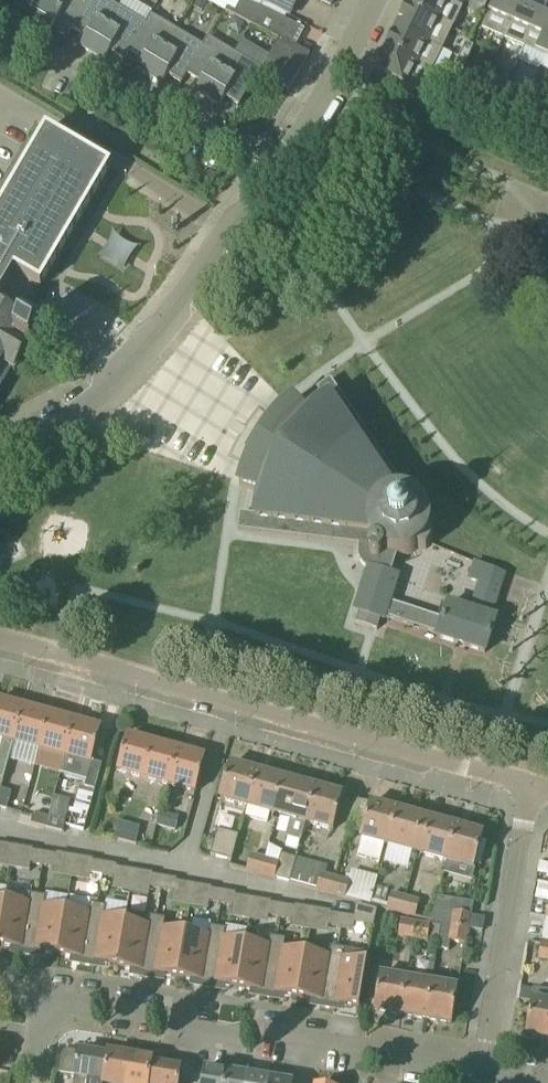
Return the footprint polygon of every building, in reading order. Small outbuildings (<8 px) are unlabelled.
[(53,0),(17,0),(13,8),(14,9),(15,6),(28,14),(23,24),(35,31),(53,0)] [(35,31),(47,38),(53,29),(66,37),(65,39),(66,40),(72,29),(89,2),(88,1),(88,0),(53,0),(35,31)] [(92,54),(119,8),(106,0),(88,0),(88,1),(89,2),(72,29),(85,37),(80,46),(92,54)] [(290,91),(286,89),(306,54),(310,56),(310,55),(291,45),(301,28),(261,9),(241,1),(242,0),(206,0),(206,1),(225,11),(278,39),(267,60),(261,69),(258,75),(290,91)] [(288,17),(297,0),(255,0),(288,17)] [(446,1),(445,0),(410,0),(407,6),(406,6),(453,29),(463,9),(446,1)] [(471,4),(484,10),(487,2),(483,0),(473,0),(471,4)] [(482,29),(503,38),(520,0),(494,0),(482,29)] [(542,0),(520,0),(503,38),(524,48),(544,1),(542,0)] [(544,1),(524,48),(545,57),(547,50),(547,2),(544,1)] [(484,10),(471,4),(467,13),(480,18),(484,10)] [(453,29),(406,6),(400,20),(397,27),(442,50),(453,29)] [(123,63),(130,52),(151,16),(150,15),(144,24),(119,8),(92,54),(104,61),(110,52),(123,59),(122,62),(123,63)] [(150,76),(177,31),(151,16),(130,52),(143,59),(137,69),(150,76)] [(442,50),(397,27),(393,34),(386,48),(432,71),(442,50)] [(177,31),(150,76),(162,84),(168,74),(181,82),(179,85),(181,85),(187,74),(209,38),(207,36),(201,45),(177,31)] [(207,99),(234,53),(209,38),(187,74),(201,82),(195,92),(207,99)] [(466,42),(460,56),(468,59),(474,46),(466,42)] [(432,71),(386,48),(386,49),(376,69),(406,84),(402,91),(415,98),(419,90),(422,92),(432,71)] [(234,53),(207,99),(219,106),(225,97),(238,105),(237,107),(238,108),(258,75),(261,69),(234,53)] [(454,70),(462,73),(468,59),(460,56),(454,70)] [(470,77),(483,82),(487,74),(474,69),(470,77)] [(483,82),(496,88),(500,80),(487,74),(483,82)] [(513,95),(526,101),(529,93),(516,87),(513,95)] [(526,101),(539,106),(542,98),(529,93),(526,101)] [(13,271),(39,286),(109,167),(34,123),(0,181),(0,293),(13,271)] [(4,385),(5,386),(6,385),(5,384),(11,373),(15,375),(39,334),(15,320),(14,322),(0,313),(0,391),(4,385)] [(384,617),(413,626),(438,634),(443,620),(389,603),(397,578),(391,576),(397,556),(408,555),(418,549),(426,551),(433,539),(429,532),(429,521),(425,510),(418,502),(419,496),(416,490),(411,488),(405,489),(343,398),(331,380),(317,390),(318,391),(322,390),(326,397),(324,400),(326,402),(305,416),(291,401),(284,408),(280,413),(273,420),(268,427),(275,432),(269,440),(264,449),(260,457),(252,453),(250,457),(247,465),(244,470),(242,476),(240,483),(239,486),(263,493),(256,516),(253,515),(251,519),(243,518),(242,514),(241,514),(239,530),(359,546),(358,555),(362,564),(369,570),(356,611),(359,612),(355,623),(377,630),(381,619),(384,620),(384,617)] [(464,646),(479,651),(485,653),(496,620),(490,618),(504,576),(475,563),(468,579),(480,582),(478,590),(466,586),(459,608),(448,605),(443,620),(438,634),(437,637),(458,644),(460,641),(464,643),(464,646)] [(0,702),(0,739),(3,739),(1,747),(0,748),(0,780),(3,781),(14,743),(65,757),(60,774),(86,781),(84,788),(95,791),(102,765),(92,763),(101,730),(0,702)] [(196,792),(205,758),(127,737),(117,771),(196,792)] [(220,799),(247,807),(257,773),(229,765),(220,799)] [(247,807),(248,807),(245,816),(267,822),(270,813),(277,815),(286,781),(257,773),(247,807)] [(316,789),(286,781),(277,815),(291,819),(286,837),(301,841),(306,823),(316,789)] [(7,809),(12,792),(1,789),(0,794),(0,808),(7,810),(7,809)] [(343,796),(316,789),(306,823),(333,830),(343,796)] [(48,817),(46,828),(63,832),(64,825),(71,800),(53,796),(48,817)] [(361,838),(362,838),(357,855),(380,861),(381,858),(384,844),(388,845),(397,811),(370,804),(361,838)] [(179,817),(160,811),(156,825),(174,831),(179,817)] [(427,819),(398,812),(397,811),(388,845),(417,853),(427,819)] [(46,828),(48,817),(34,814),(31,825),(46,828)] [(417,853),(447,862),(456,828),(427,819),(417,853)] [(140,827),(118,821),(114,839),(136,845),(140,827)] [(447,862),(474,869),(483,835),(456,828),(447,862)] [(210,856),(231,861),(232,861),(239,836),(217,830),(210,856)] [(44,854),(42,867),(55,869),(57,856),(44,854)] [(251,854),(246,870),(246,872),(259,875),(264,858),(251,854)] [(317,889),(316,890),(316,891),(332,896),(337,878),(325,874),(327,866),(297,857),(290,882),(317,889)] [(264,858),(259,875),(275,880),(275,878),(290,882),(293,869),(278,865),(279,862),(264,858)] [(104,864),(92,862),(90,875),(102,877),(104,864)] [(104,864),(102,877),(115,879),(117,866),(104,864)] [(164,878),(151,876),(149,889),(162,891),(164,878)] [(164,878),(162,891),(175,893),(177,880),(164,878)] [(350,881),(337,878),(332,896),(345,900),(346,897),(366,903),(373,905),(374,901),(372,900),(374,893),(369,891),(349,885),(350,881)] [(223,892),(210,890),(208,903),(221,905),(223,892)] [(37,896),(6,891),(5,902),(0,929),(0,945),(21,948),(20,955),(27,956),(37,896)] [(223,892),(221,905),(234,907),(236,894),(223,892)] [(391,893),(391,894),(388,905),(374,901),(373,905),(381,908),(386,909),(386,911),(400,915),(405,897),(391,893)] [(68,895),(66,910),(58,955),(80,959),(79,965),(87,966),(97,906),(90,905),(91,900),(70,896),(68,895)] [(37,896),(27,956),(35,957),(36,951),(58,955),(66,910),(44,906),(45,897),(37,896)] [(421,901),(405,897),(400,915),(415,919),(421,901)] [(283,906),(270,904),(268,917),(280,919),(283,906)] [(97,906),(87,966),(95,967),(96,961),(117,965),(125,920),(104,916),(105,907),(97,906)] [(283,906),(280,919),(293,921),(295,908),(283,906)] [(452,926),(452,927),(467,929),(470,915),(434,909),(431,921),(439,923),(452,926)] [(343,916),(330,914),(328,927),(340,929),(343,916)] [(343,916),(340,929),(353,931),(355,918),(343,916)] [(147,978),(157,918),(150,917),(148,926),(126,922),(127,920),(125,920),(117,965),(117,967),(140,971),(139,977),(147,978)] [(178,977),(186,932),(163,929),(165,920),(157,918),(147,978),(155,980),(156,974),(178,977)] [(412,941),(415,922),(401,920),(398,938),(412,941)] [(428,942),(435,943),(439,923),(431,921),(430,924),(415,922),(412,941),(428,943),(428,942)] [(439,923),(435,943),(438,943),(437,948),(448,950),(450,941),(465,944),(467,929),(452,927),(452,926),(439,923)] [(186,932),(178,977),(200,981),(199,987),(207,989),(217,929),(210,927),(209,936),(186,932)] [(217,929),(207,989),(215,990),(216,984),(238,987),(246,942),(224,939),(225,930),(217,929)] [(267,999),(277,939),(270,937),(269,946),(246,942),(238,987),(260,991),(259,997),(267,999)] [(277,939),(267,999),(275,1000),(276,994),(298,998),(306,952),(284,949),(285,940),(277,939)] [(538,960),(547,962),(547,945),(541,944),(538,960)] [(306,952),(298,998),(320,1001),(319,1007),(327,1009),(337,949),(330,948),(329,956),(306,952)] [(368,954),(337,949),(327,1009),(335,1010),(336,1004),(359,1008),(368,954)] [(374,1011),(400,1015),(406,980),(380,975),(374,1011)] [(400,1015),(423,1019),(429,984),(406,980),(400,1015)] [(429,984),(423,1019),(452,1024),(457,989),(429,984)] [(531,1001),(526,1036),(547,1040),(547,992),(533,990),(531,1001)] [(109,1054),(108,1054),(108,1058),(78,1053),(69,1052),(64,1054),(61,1058),(59,1074),(74,1077),(73,1082),(104,1082),(109,1054)] [(104,1082),(126,1082),(130,1057),(109,1054),(104,1082)] [(152,1065),(151,1065),(152,1061),(130,1057),(126,1082),(149,1082),(152,1065)] [(181,1070),(152,1065),(149,1082),(179,1082),(181,1070)] [(227,1073),(205,1070),(203,1082),(225,1082),(227,1073)] [(249,1077),(227,1073),(225,1082),(247,1082),(249,1077)]
